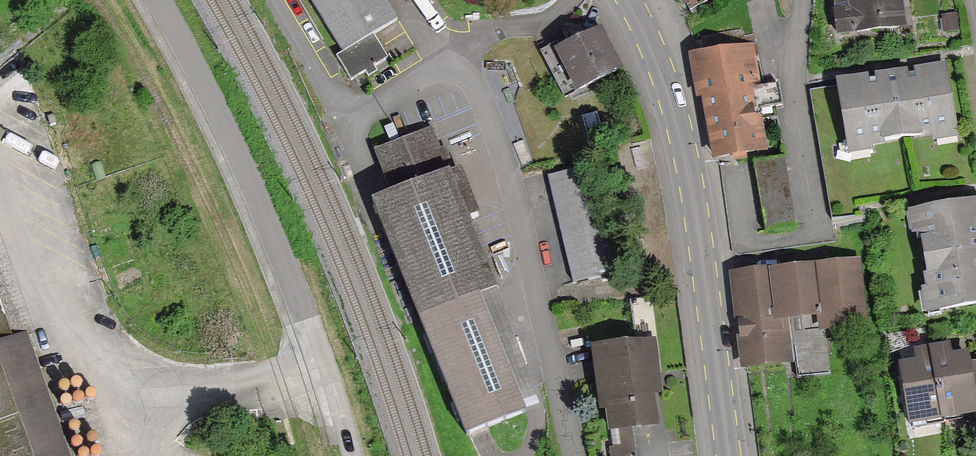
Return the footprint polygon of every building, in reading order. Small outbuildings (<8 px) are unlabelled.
[(339,53),(333,57),(347,79),(362,71),(366,78),(375,73),(371,67),(385,59),(371,35),(394,22),(381,0),(307,0),(339,53)] [(850,9),(833,11),(837,35),(905,25),(902,0),(849,0),(850,9)] [(960,30),(958,13),(941,15),(943,32),(960,30)] [(596,38),(555,59),(576,98),(617,76),(596,38)] [(749,49),(690,59),(697,101),(703,100),(713,163),(763,155),(756,112),(780,108),(772,62),(765,64),(763,56),(750,58),(749,49)] [(959,135),(946,63),(838,82),(850,153),(870,150),(869,144),(931,134),(932,140),(959,135)] [(431,131),(374,154),(391,198),(371,206),(463,440),(539,410),(465,223),(475,219),(456,172),(448,175),(431,131)] [(781,160),(753,165),(764,234),(792,230),(781,160)] [(593,168),(546,179),(572,281),(618,270),(593,168)] [(975,308),(975,204),(910,214),(913,234),(919,233),(929,294),(922,295),(926,317),(975,308)] [(29,335),(34,333),(0,234),(0,455),(72,455),(29,335)] [(863,323),(856,262),(732,277),(743,372),(793,366),(795,380),(828,376),(823,328),(863,323)] [(652,343),(591,351),(599,413),(608,411),(611,433),(653,428),(649,395),(658,394),(652,343)] [(945,420),(975,414),(975,364),(967,366),(965,356),(950,359),(947,345),(932,348),(945,420)] [(909,426),(945,420),(932,348),(913,351),(916,365),(899,369),(909,426)]
